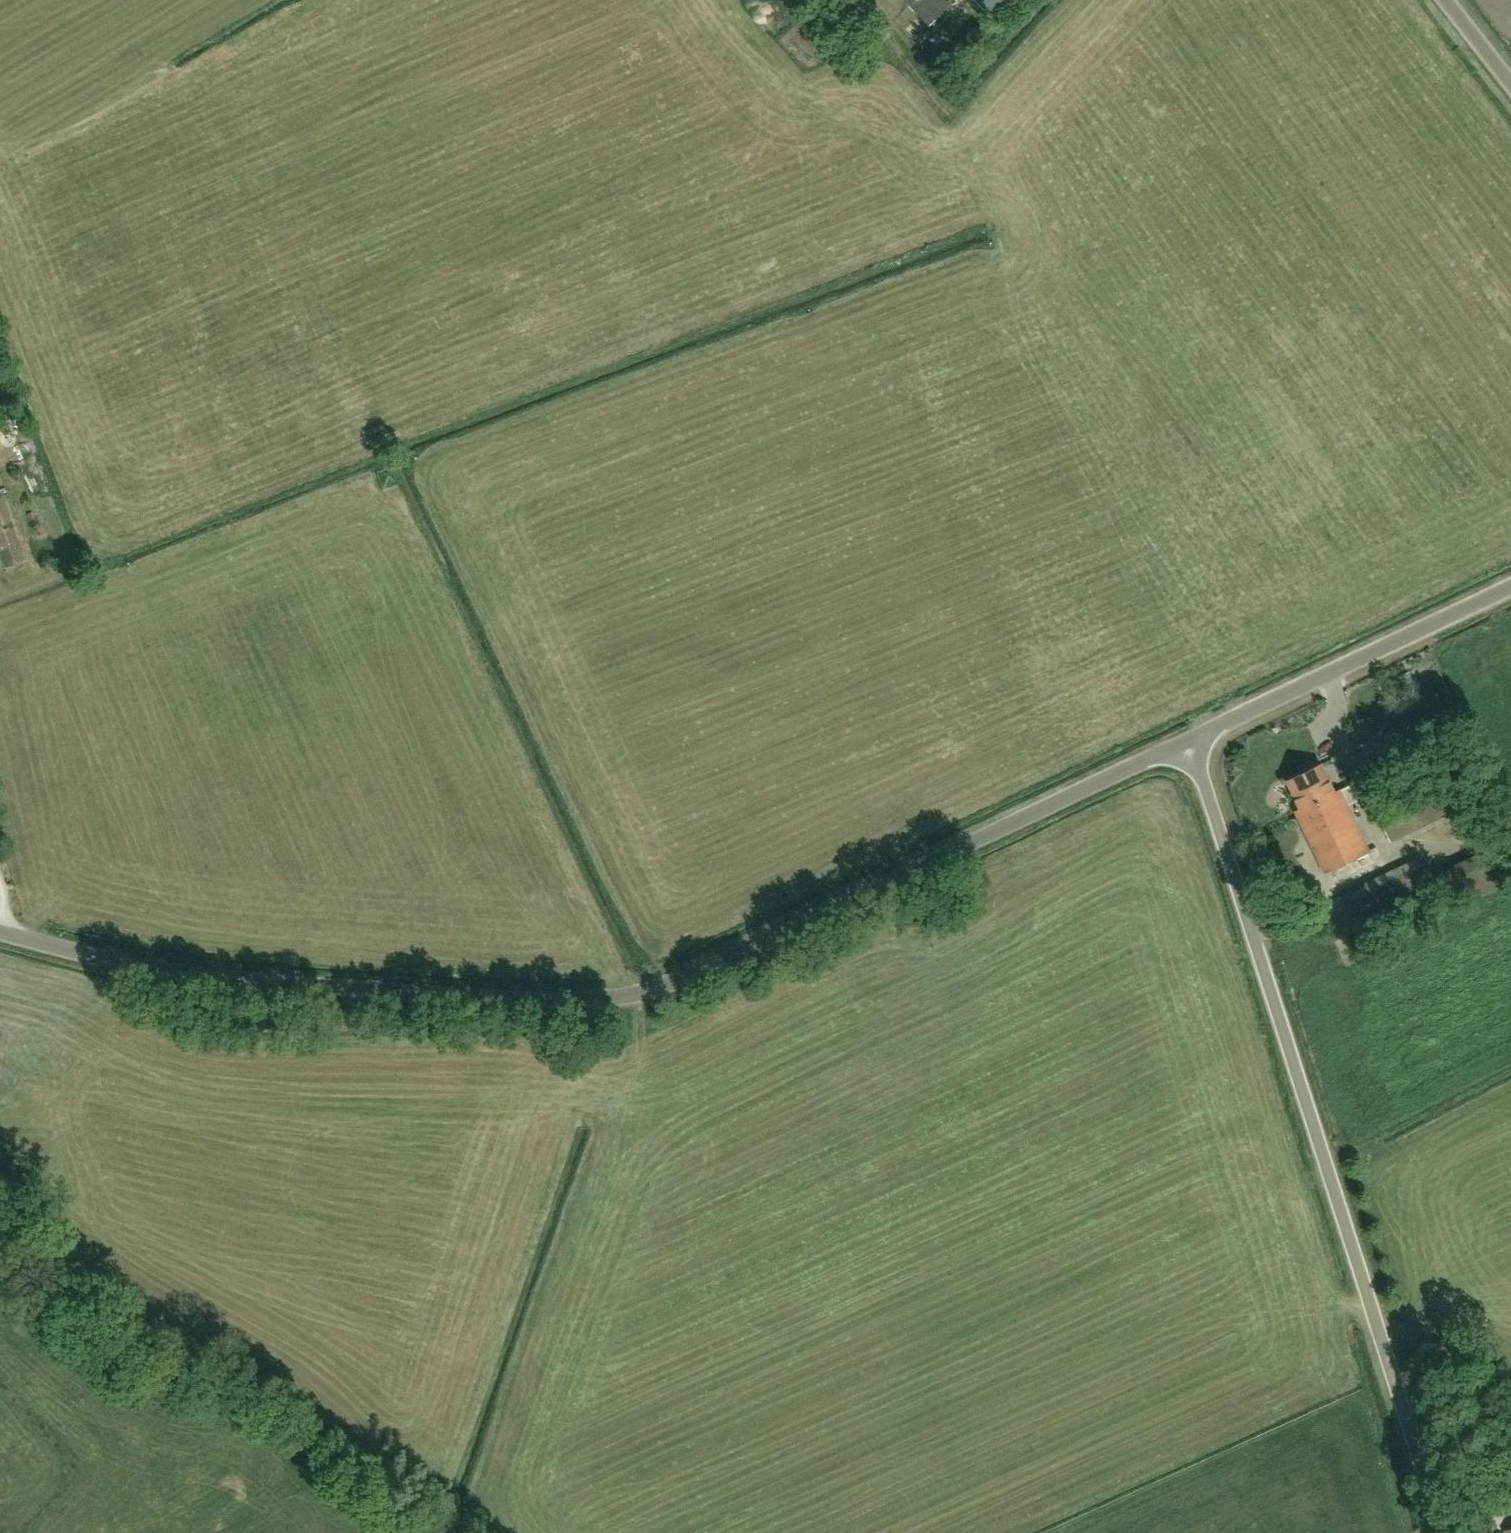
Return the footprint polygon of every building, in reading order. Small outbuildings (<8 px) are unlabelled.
[(997,21),(1016,0),(975,0),(997,21)] [(1374,762),(1379,773),(1393,766),(1388,755),(1374,762)] [(1297,812),(1300,817),(1326,872),(1370,851),(1342,791),(1336,794),(1323,765),(1289,781),(1303,810),(1297,812)] [(1351,773),(1356,784),(1363,799),(1376,793),(1364,767),(1351,773)] [(1392,841),(1455,811),(1442,783),(1379,813),(1392,841)] [(1469,904),(1507,886),(1495,861),(1506,856),(1495,833),(1484,836),(1471,842),(1477,855),(1452,866),(1453,868),(1436,876),(1447,901),(1465,894),(1469,904)] [(1349,920),(1431,883),(1419,858),(1364,884),(1365,886),(1338,898),(1349,920)]
